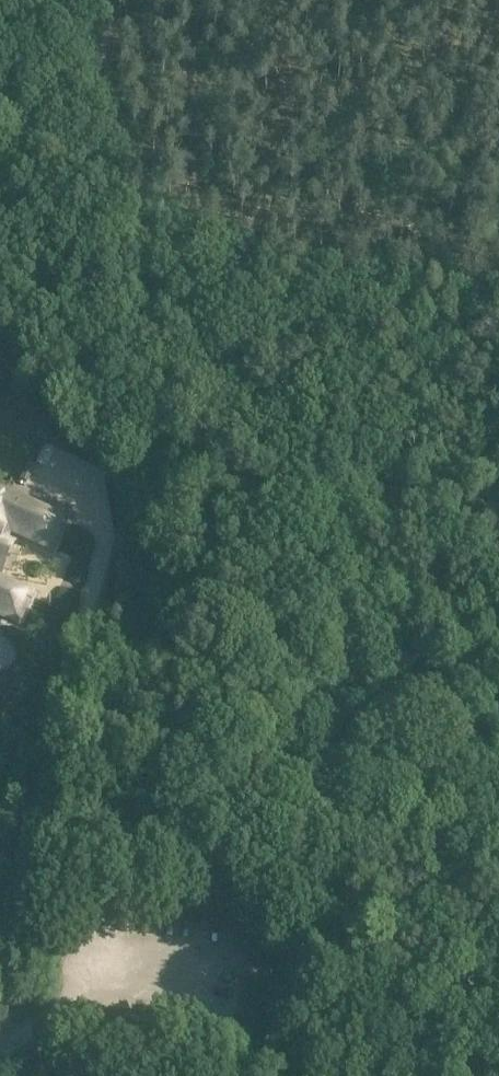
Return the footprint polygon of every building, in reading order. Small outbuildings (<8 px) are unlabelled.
[(6,544),(1,542),(7,529),(49,547),(61,521),(28,506),(0,493),(0,557),(6,544)] [(28,595),(0,582),(0,614),(16,621),(28,595)]
